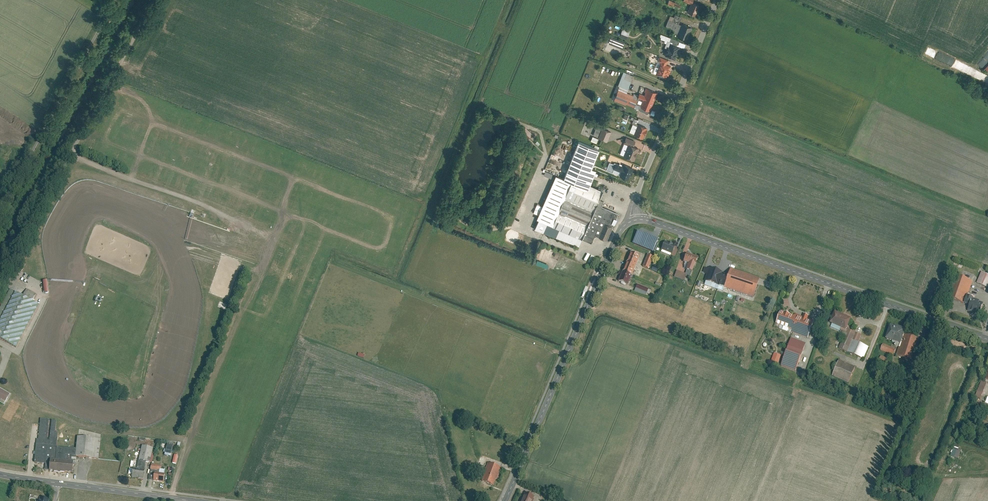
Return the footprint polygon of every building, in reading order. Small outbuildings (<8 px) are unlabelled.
[(700,5),(692,2),(687,12),(695,15),(700,5)] [(679,24),(667,19),(664,26),(671,28),(672,32),(676,33),(679,24)] [(690,28),(679,24),(676,33),(675,35),(686,39),(690,28)] [(621,28),(619,36),(626,39),(628,32),(625,31),(626,29),(621,28)] [(623,41),(609,36),(607,43),(621,48),(623,41)] [(679,46),(669,43),(668,47),(666,46),(666,48),(664,47),(662,53),(664,54),(663,56),(674,60),(679,46)] [(667,60),(658,56),(656,61),(658,62),(653,74),(665,79),(670,67),(665,64),(667,60)] [(631,75),(622,71),(616,85),(626,89),(631,75)] [(656,92),(646,88),(643,95),(638,93),(636,97),(641,99),(638,107),(648,111),(656,92)] [(636,96),(618,89),(613,99),(631,107),(636,96)] [(646,127),(637,124),(632,134),(641,138),(646,127)] [(527,132),(520,125),(516,129),(523,136),(527,132)] [(609,131),(600,127),(596,137),(605,141),(609,131)] [(634,140),(625,137),(622,143),(626,144),(631,146),(634,140)] [(595,147),(574,138),(558,174),(550,170),(526,226),(574,246),(577,237),(595,197),(598,189),(585,183),(591,168),(587,166),(595,147)] [(631,146),(626,144),(622,156),(632,160),(637,148),(631,146)] [(633,168),(614,161),(610,172),(628,179),(633,168)] [(600,199),(595,197),(577,237),(588,241),(591,234),(602,239),(614,212),(598,204),(600,199)] [(635,232),(630,243),(653,253),(657,243),(655,242),(656,240),(635,232)] [(675,245),(664,241),(661,249),(671,254),(671,255),(675,257),(679,248),(674,246),(675,245)] [(630,253),(626,262),(635,266),(639,257),(630,253)] [(698,257),(686,253),(683,261),(688,263),(685,270),(691,273),(698,257)] [(652,257),(647,255),(642,267),(647,269),(652,257)] [(536,260),(534,264),(546,268),(547,264),(536,260)] [(626,262),(622,272),(631,276),(635,266),(626,262)] [(721,272),(708,267),(704,281),(753,297),(759,278),(728,267),(724,279),(719,278),(721,272)] [(686,274),(676,270),(674,277),(684,280),(686,274)] [(631,276),(622,272),(618,281),(627,285),(631,276)] [(982,272),(977,283),(987,288),(987,286),(987,275),(982,272)] [(971,281),(956,277),(949,298),(964,303),(966,295),(971,281)] [(648,288),(637,284),(635,288),(647,293),(648,288)] [(0,305),(0,340),(15,348),(38,305),(33,302),(37,295),(24,288),(21,295),(9,289),(0,305)] [(973,297),(966,295),(964,303),(970,305),(972,300),(973,297)] [(968,311),(980,314),(983,304),(972,300),(970,305),(968,311)] [(793,316),(781,312),(776,323),(808,335),(814,321),(796,314),(793,316)] [(850,319),(834,312),(829,324),(845,330),(850,319)] [(905,329),(889,324),(885,340),(900,344),(905,329)] [(862,335),(848,329),(840,349),(853,355),(862,335)] [(920,340),(904,334),(897,356),(912,361),(920,340)] [(805,343),(791,338),(781,366),(796,371),(805,343)] [(896,349),(883,344),(881,350),(893,355),(896,349)] [(781,355),(774,353),(771,361),(778,364),(781,355)] [(856,367),(839,359),(831,376),(848,383),(856,367)] [(979,399),(986,383),(980,381),(974,397),(979,399)] [(8,393),(0,389),(0,396),(6,399),(8,393)] [(47,471),(76,474),(77,457),(100,459),(102,438),(77,437),(76,448),(58,447),(58,432),(56,432),(58,420),(42,419),(40,440),(38,440),(36,464),(46,464),(47,471)] [(173,457),(175,442),(169,441),(167,455),(173,457)] [(961,450),(957,449),(959,446),(954,444),(949,455),(957,459),(961,450)] [(153,447),(142,445),(138,460),(149,462),(153,447)] [(482,481),(493,485),(499,468),(488,464),(482,481)] [(144,467),(134,466),(132,477),(143,478),(144,467)] [(165,474),(154,472),(153,481),(163,482),(165,474)] [(516,500),(532,500),(534,497),(521,492),(516,500)]
